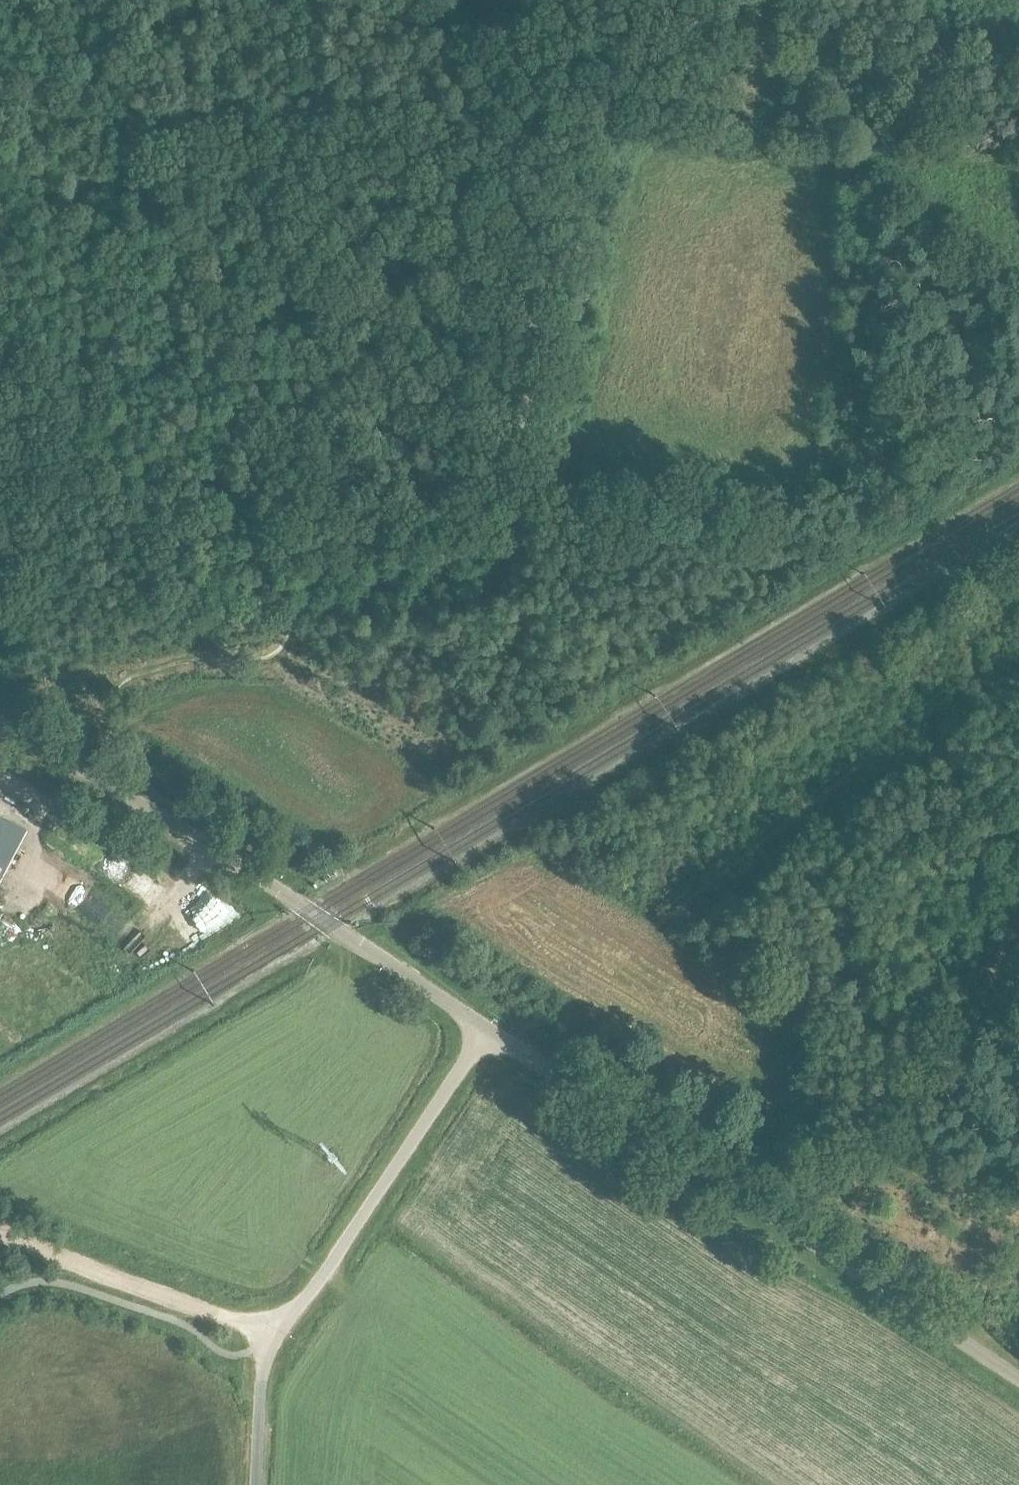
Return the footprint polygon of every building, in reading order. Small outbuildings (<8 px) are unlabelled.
[(28,831),(0,816),(0,885),(28,831)] [(122,915),(113,927),(142,947),(150,935),(122,915)]
